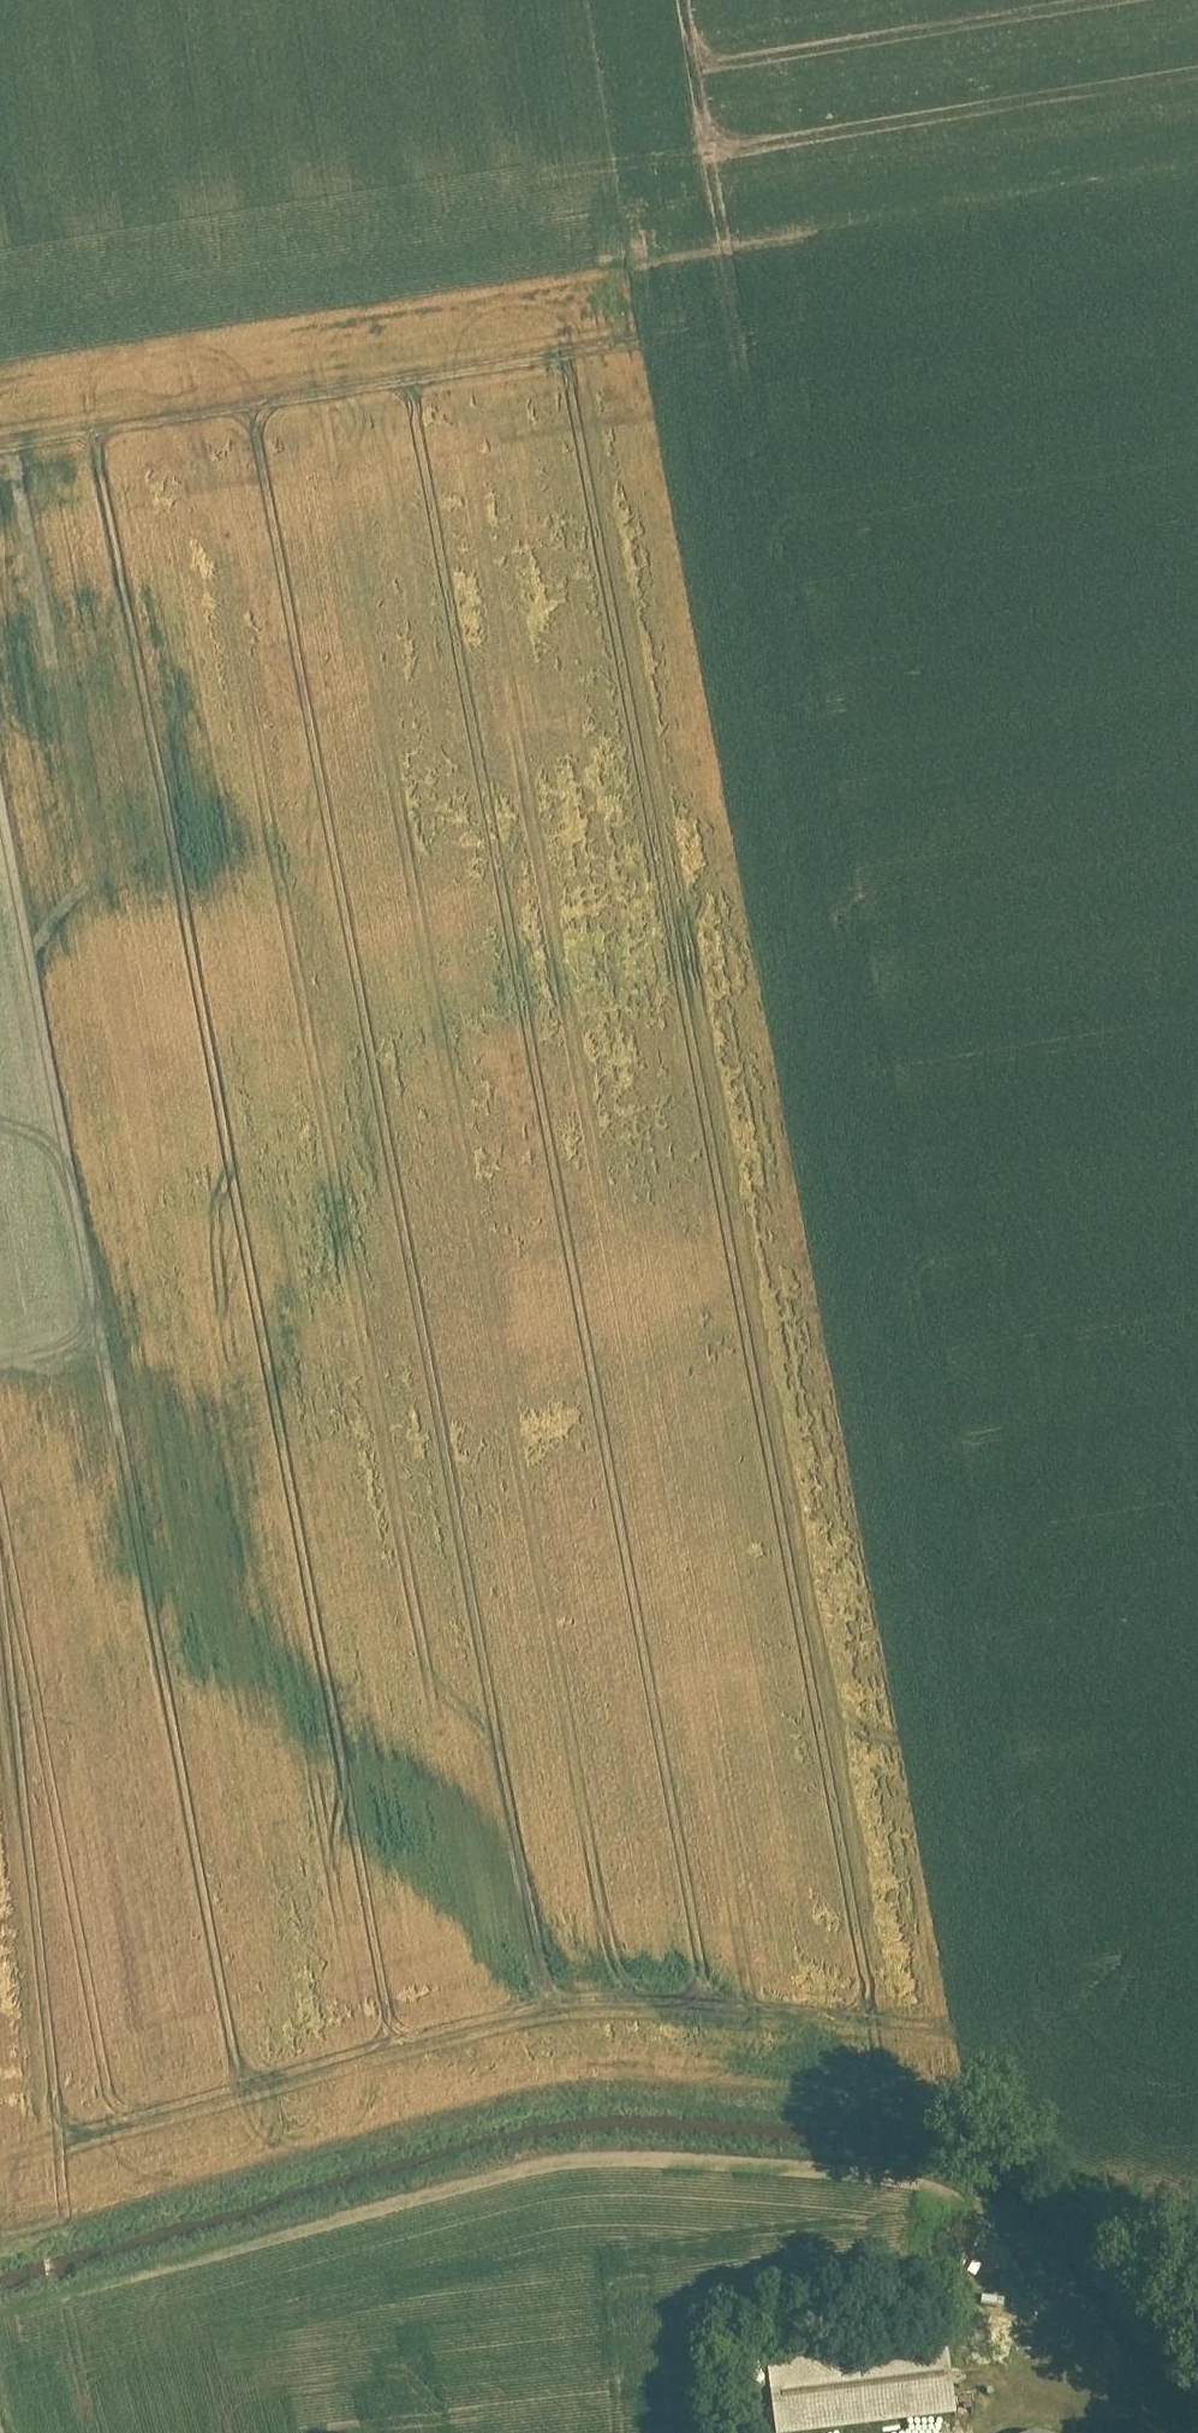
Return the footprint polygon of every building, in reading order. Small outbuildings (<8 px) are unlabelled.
[(751,2432),(791,2432),(936,2413),(926,2341),(742,2366),(751,2432)]
